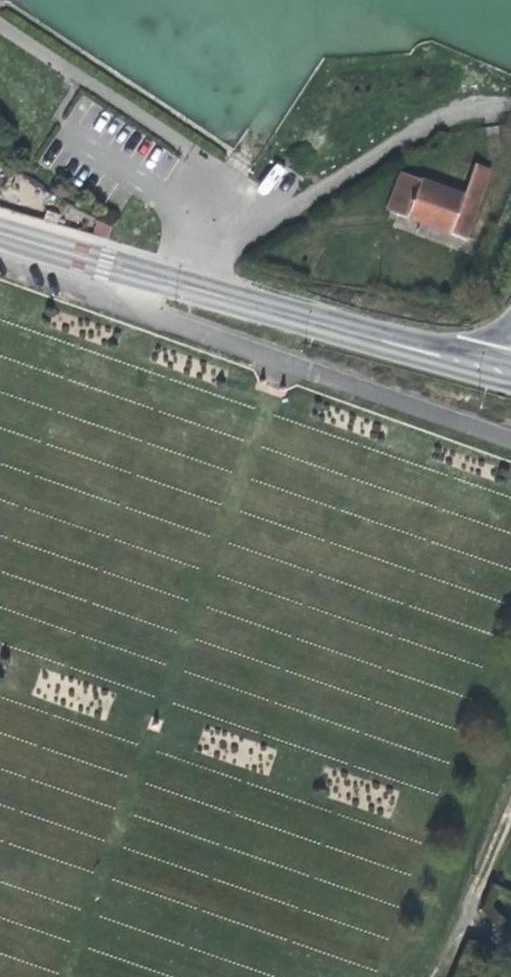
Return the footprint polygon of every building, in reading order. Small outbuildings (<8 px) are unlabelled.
[(469,238),(492,168),(474,163),(465,191),(401,168),(385,209),(469,238)]
